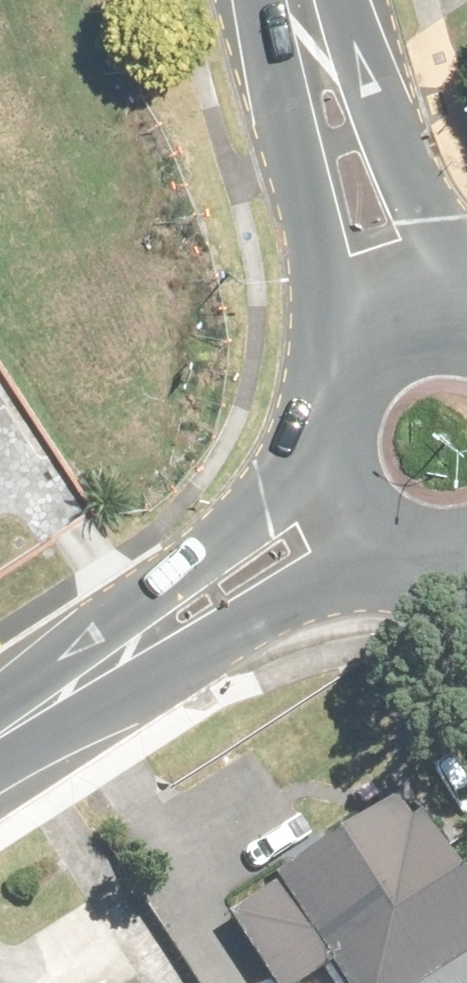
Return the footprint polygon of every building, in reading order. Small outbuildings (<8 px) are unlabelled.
[(11,180),(0,142),(0,183),(11,180)] [(375,904),(330,837),(161,952),(182,982),(429,982),(375,904)]
